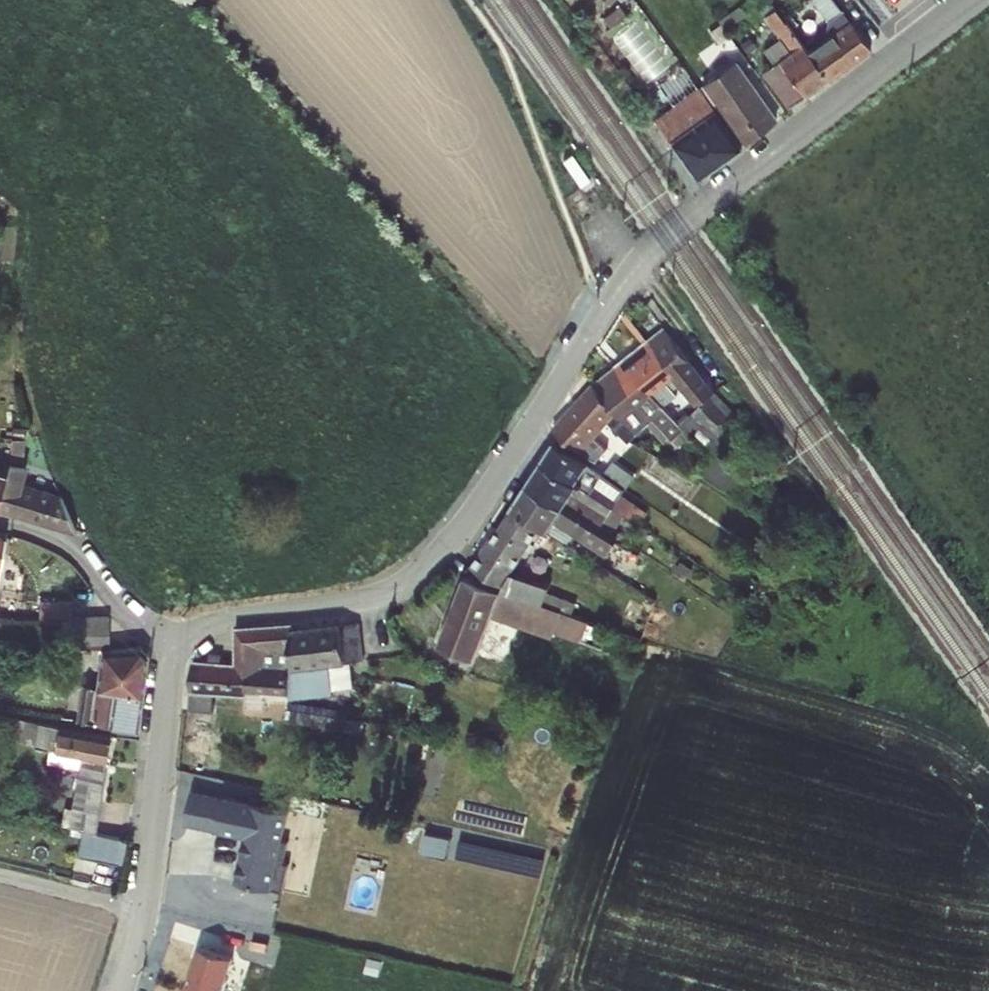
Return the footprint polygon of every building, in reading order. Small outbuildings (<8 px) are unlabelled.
[(789,103),(837,73),(838,75),(876,51),(845,0),(817,0),(834,28),(807,45),(781,3),(766,12),(781,36),(769,44),(778,60),(766,67),(789,103)] [(743,57),(654,110),(691,173),(781,120),(743,57)] [(671,320),(586,382),(471,564),(500,582),(458,573),(442,647),(482,655),(490,617),(587,637),(591,619),(567,604),(555,601),(559,581),(527,575),(517,568),(537,536),(554,524),(573,536),(579,531),(611,551),(622,535),(626,517),(618,506),(640,470),(624,460),(639,436),(646,431),(663,441),(701,449),(738,422),(740,415),(671,320)] [(24,446),(26,428),(16,429),(14,441),(24,446)] [(14,441),(16,429),(3,430),(2,440),(14,441)] [(26,446),(24,446),(14,441),(10,471),(9,473),(1,507),(79,531),(64,498),(39,488),(25,484),(29,466),(24,464),(26,446)] [(1,507),(9,473),(0,469),(0,507),(1,507)] [(0,533),(0,593),(9,535),(6,534),(0,533)] [(43,594),(43,613),(76,613),(76,595),(43,594)] [(81,621),(80,633),(102,633),(103,620),(81,621)] [(349,622),(236,622),(236,659),(192,659),(192,709),(216,709),(216,692),(248,691),(248,710),(293,710),(293,691),(349,691),(349,622)] [(80,633),(80,647),(107,649),(109,649),(110,633),(102,633),(80,633)] [(151,655),(144,647),(109,649),(107,649),(101,688),(84,686),(81,718),(142,731),(151,655)] [(83,757),(70,826),(98,833),(109,770),(108,770),(114,738),(24,721),(23,727),(40,731),(37,747),(83,757)] [(205,778),(193,790),(186,824),(244,839),(235,884),(274,892),(298,797),(205,778)] [(449,854),(452,831),(427,827),(424,851),(449,854)] [(267,930),(163,909),(155,946),(257,969),(259,962),(273,966),(276,944),(263,942),(267,930)] [(186,963),(181,990),(218,990),(223,969),(186,963)]
